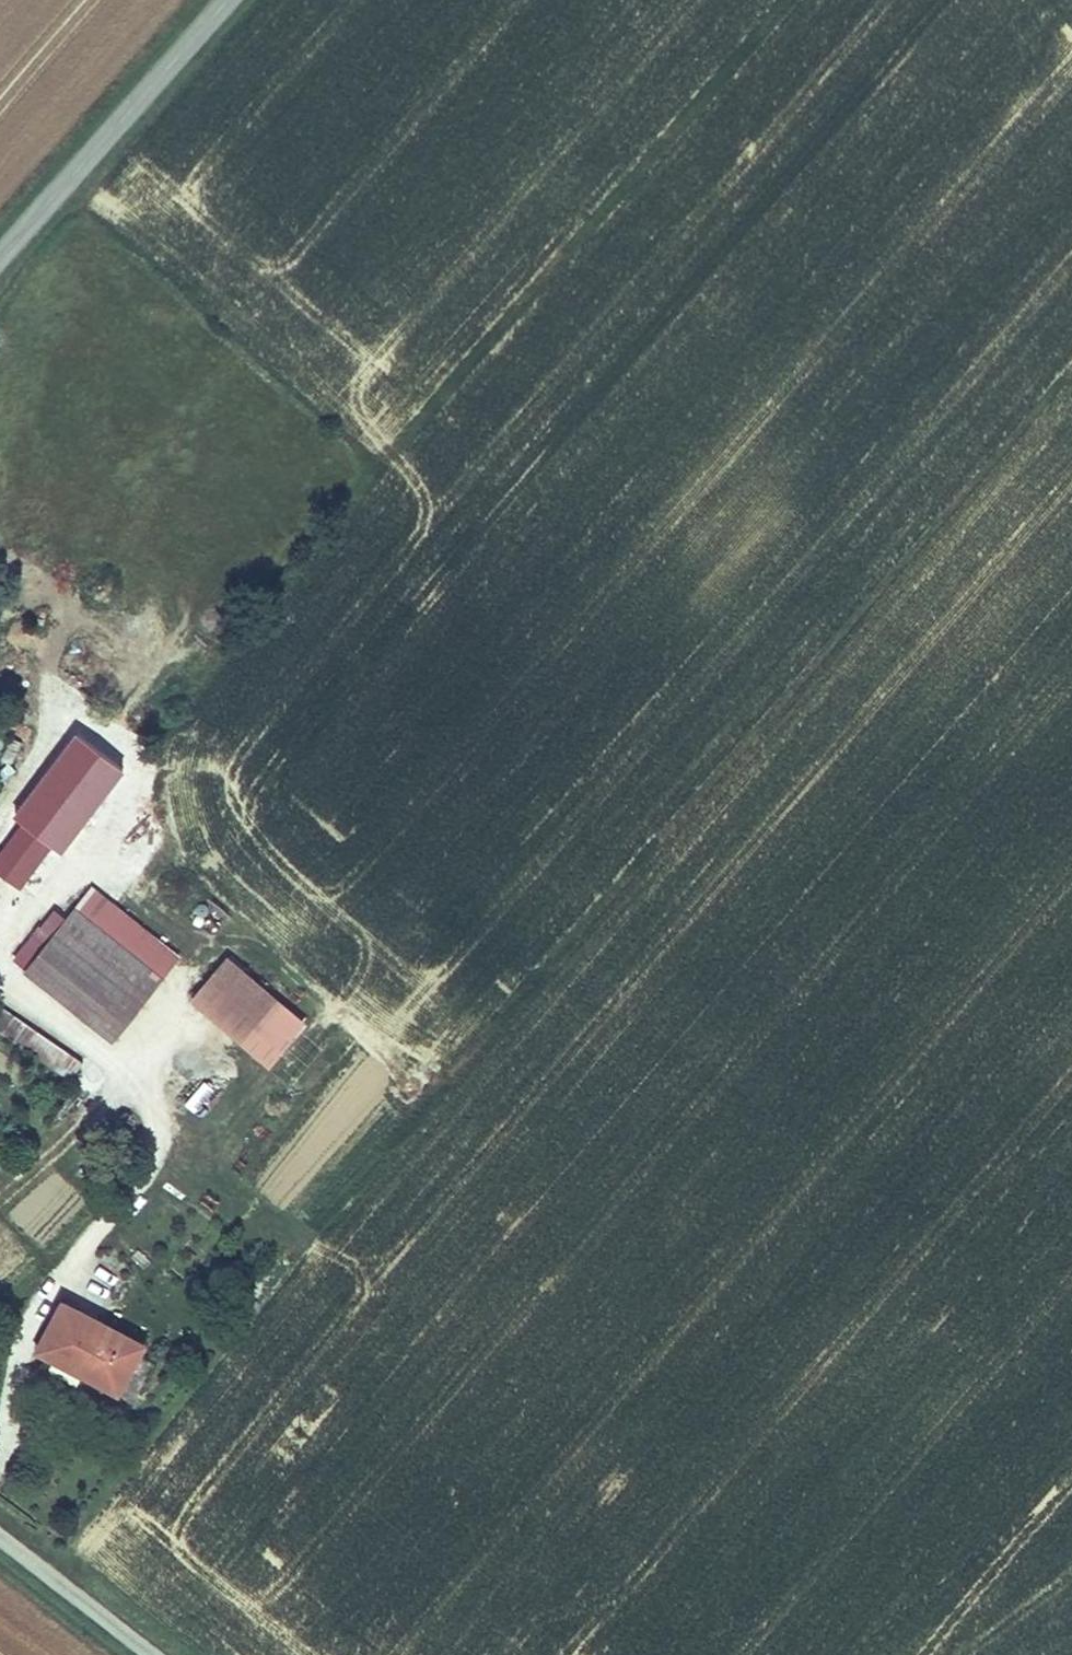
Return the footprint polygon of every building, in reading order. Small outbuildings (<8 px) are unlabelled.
[(21,824),(52,847),(67,845),(124,769),(75,733),(16,812),(21,824)] [(52,847),(21,824),(0,853),(0,872),(21,888),(52,847)] [(92,888),(76,908),(164,978),(179,958),(92,888)] [(12,960),(25,971),(68,919),(54,908),(12,960)] [(113,1041),(164,978),(76,908),(68,919),(25,971),(113,1041)] [(269,1069),(308,1025),(228,957),(190,1001),(269,1069)] [(67,1086),(82,1065),(17,1019),(2,1040),(67,1086)] [(175,1098),(194,1114),(214,1091),(195,1075),(175,1098)] [(151,1346),(62,1301),(34,1356),(88,1384),(93,1374),(128,1392),(151,1346)] [(123,1401),(128,1392),(93,1374),(88,1384),(123,1401)]
